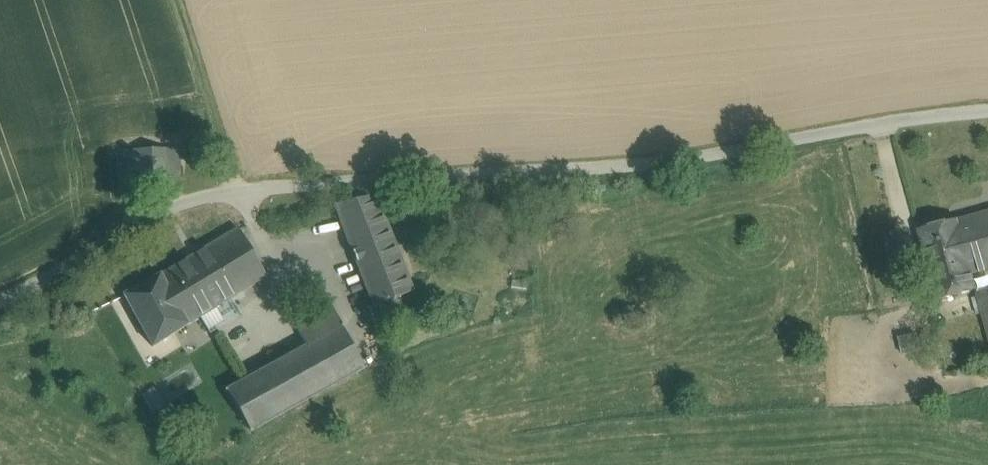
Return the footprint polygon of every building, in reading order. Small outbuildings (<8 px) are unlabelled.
[(179,148),(165,149),(166,177),(180,176),(179,148)] [(165,149),(130,150),(132,193),(167,192),(166,177),(165,149)] [(130,150),(117,151),(119,194),(132,193),(130,150)] [(413,291),(376,195),(334,206),(374,309),(413,291)] [(958,221),(974,282),(987,278),(987,213),(958,221)] [(958,221),(920,231),(938,300),(940,300),(976,290),(974,282),(958,221)] [(238,229),(160,276),(187,325),(267,277),(238,229)] [(160,276),(124,296),(153,347),(187,325),(160,276)] [(974,282),(976,290),(977,294),(987,291),(987,278),(974,282)] [(976,290),(940,300),(945,320),(982,310),(977,294),(976,290)] [(977,294),(982,310),(987,333),(987,291),(977,294)] [(333,309),(297,329),(307,346),(342,327),(333,309)] [(307,346),(226,391),(250,432),(365,369),(342,327),(307,346)]
